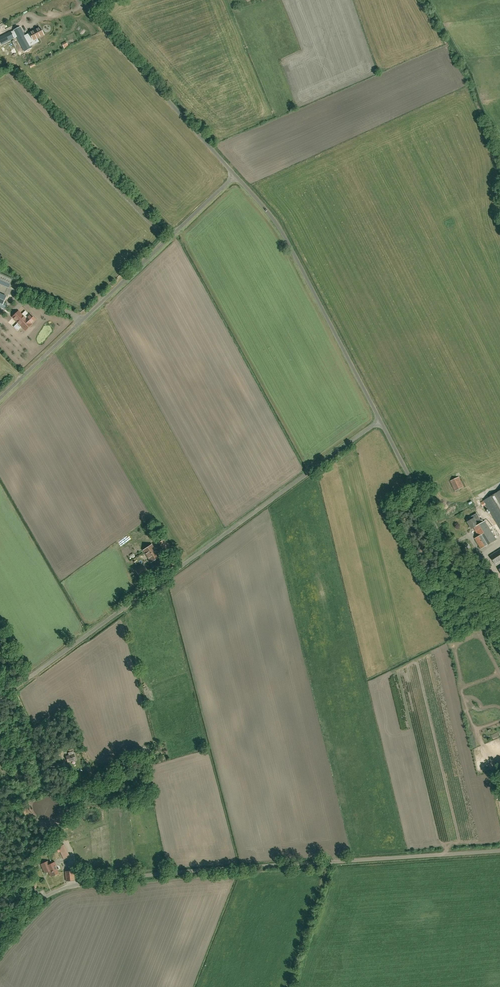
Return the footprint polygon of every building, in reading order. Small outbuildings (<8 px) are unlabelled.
[(29,33),(30,34),(25,37),(20,27),(7,34),(6,33),(0,37),(0,44),(1,45),(10,41),(10,40),(17,36),(25,51),(31,48),(28,42),(33,40),(44,35),(40,27),(29,33)] [(9,288),(13,279),(0,273),(0,284),(9,288)] [(30,314),(26,319),(19,311),(13,316),(18,322),(14,327),(17,331),(22,327),(25,330),(32,324),(31,323),(35,319),(30,314)] [(8,323),(13,317),(9,313),(3,318),(8,323)] [(464,487),(459,477),(450,481),(455,491),(464,487)] [(484,500),(481,502),(483,506),(486,504),(499,527),(499,491),(484,500)] [(468,522),(472,529),(474,528),(479,536),(475,538),(481,549),(496,540),(485,521),(478,525),(474,518),(468,522)] [(143,550),(150,561),(151,562),(160,556),(152,545),(143,550)] [(499,561),(499,549),(490,556),(495,564),(499,561)] [(144,565),(136,570),(140,577),(148,571),(144,565)] [(148,583),(144,579),(138,583),(141,587),(148,583)] [(68,753),(69,755),(66,756),(68,762),(75,760),(73,751),(68,753)] [(70,857),(64,844),(56,847),(58,852),(60,851),(64,860),(70,857)] [(51,876),(58,873),(56,867),(57,866),(55,862),(49,864),(48,861),(41,864),(45,873),(49,871),(51,876)] [(75,880),(74,870),(65,871),(66,881),(75,880)]
